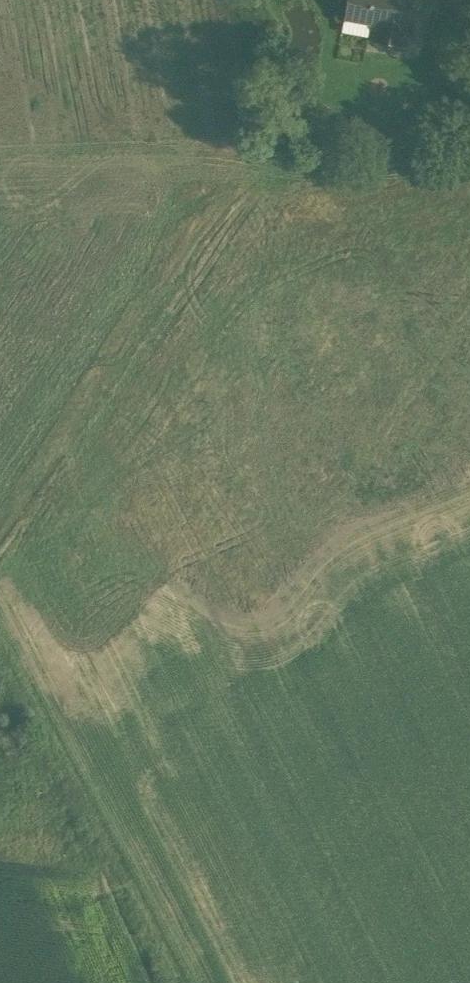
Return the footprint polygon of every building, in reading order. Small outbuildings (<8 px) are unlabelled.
[(347,22),(378,28),(382,0),(350,0),(347,22)] [(378,28),(408,34),(414,0),(382,0),(378,28)] [(408,34),(378,28),(375,44),(405,51),(408,34)]
